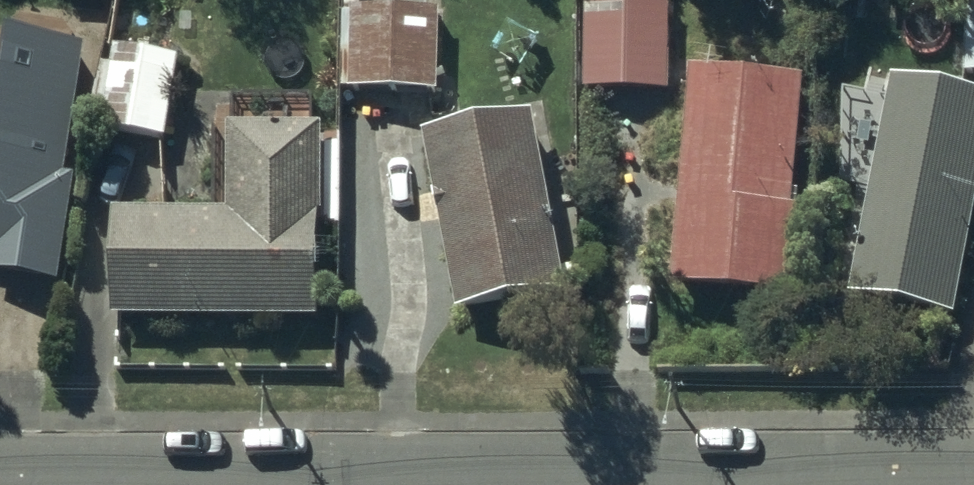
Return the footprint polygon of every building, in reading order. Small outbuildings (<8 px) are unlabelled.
[(666,2),(583,2),(584,95),(667,94),(666,2)] [(350,8),(346,95),(437,99),(441,12),(350,8)] [(58,287),(74,185),(64,183),(84,53),(9,41),(3,79),(0,79),(0,278),(58,287)] [(112,49),(96,128),(165,142),(181,63),(112,49)] [(804,84),(688,75),(672,290),(793,299),(800,216),(794,216),(804,84)] [(892,84),(849,300),(953,321),(973,215),(973,100),(892,84)] [(211,216),(114,216),(111,319),(318,326),(324,131),(309,130),(310,105),(215,102),(211,216)] [(533,120),(423,142),(457,319),(568,297),(533,120)]
